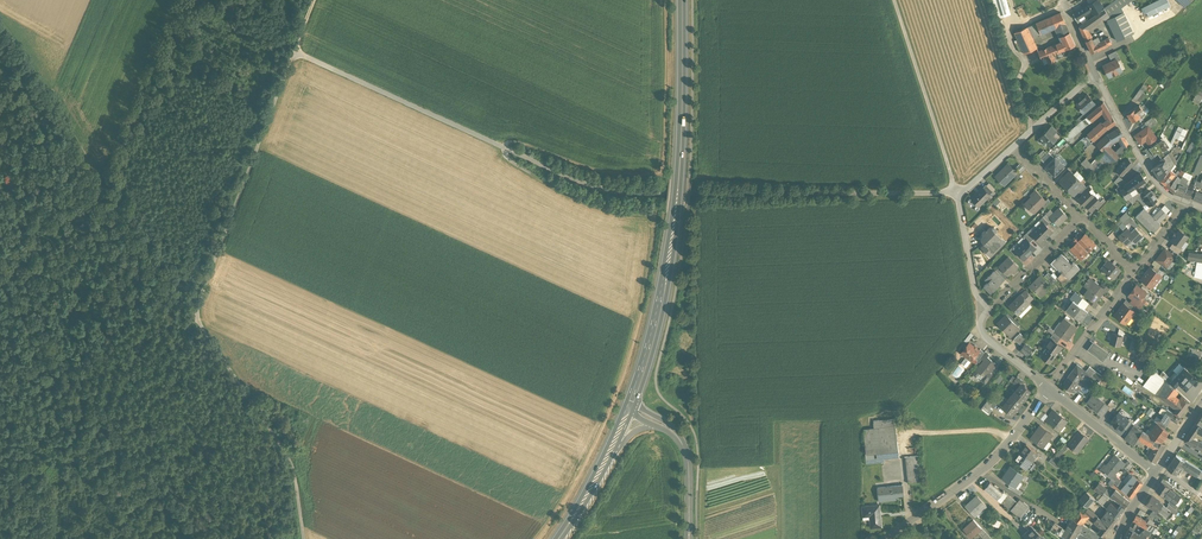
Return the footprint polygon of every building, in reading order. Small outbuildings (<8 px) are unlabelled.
[(998,18),(1010,14),(1006,0),(993,0),(998,18)] [(1111,3),(1104,8),(1095,15),(1094,15),(1085,21),(1079,26),(1082,32),(1087,29),(1102,19),(1107,19),(1115,35),(1117,40),(1118,41),(1133,33),(1122,7),(1131,0),(1114,0),(1111,3)] [(1088,5),(1091,10),(1092,11),(1095,15),(1104,8),(1101,4),(1099,0),(1095,0),(1089,4),(1088,5)] [(1144,7),(1146,12),(1148,16),(1170,6),(1167,0),(1159,0),(1144,7)] [(1088,5),(1073,14),(1076,20),(1091,10),(1088,5)] [(1060,13),(1031,26),(1035,36),(1056,27),(1066,23),(1060,13)] [(1083,18),(1077,22),(1079,26),(1085,21),(1083,18)] [(1072,37),(1066,23),(1056,27),(1062,41),(1072,37)] [(1031,26),(1027,27),(1032,38),(1035,36),(1031,26)] [(1032,38),(1027,27),(1015,33),(1024,54),(1037,48),(1032,38)] [(1072,37),(1062,41),(1063,42),(1066,49),(1075,45),(1072,37)] [(1095,41),(1093,42),(1092,39),(1091,38),(1086,40),(1091,53),(1102,47),(1099,42),(1096,44),(1095,41)] [(1185,43),(1190,55),(1194,54),(1189,41),(1185,43)] [(1063,42),(1039,53),(1041,59),(1046,57),(1053,55),(1066,49),(1063,42)] [(1116,51),(1108,55),(1112,62),(1116,59),(1117,61),(1120,60),(1116,51)] [(1053,55),(1046,57),(1049,63),(1050,65),(1055,62),(1055,61),(1055,60),(1053,55)] [(1112,62),(1103,66),(1109,77),(1122,71),(1117,61),(1116,59),(1112,62)] [(1120,60),(1117,61),(1122,71),(1125,69),(1120,60)] [(1140,89),(1133,98),(1136,101),(1143,91),(1146,87),(1143,85),(1140,89)] [(1197,93),(1193,101),(1200,104),(1201,99),(1201,96),(1197,93)] [(1087,94),(1075,105),(1079,109),(1080,109),(1084,113),(1083,113),(1083,114),(1094,105),(1090,100),(1091,99),(1087,94)] [(1109,113),(1103,102),(1087,115),(1092,121),(1102,112),(1105,117),(1109,113)] [(1094,105),(1083,114),(1086,116),(1096,107),(1094,105)] [(1139,105),(1127,114),(1132,122),(1136,119),(1137,120),(1138,119),(1138,118),(1140,116),(1138,113),(1142,109),(1139,105)] [(1143,111),(1142,109),(1138,113),(1140,116),(1138,118),(1138,119),(1140,122),(1146,115),(1143,111)] [(1092,121),(1087,115),(1082,120),(1087,125),(1092,121)] [(1107,120),(1103,123),(1108,128),(1115,123),(1111,116),(1107,120)] [(1153,117),(1144,123),(1147,127),(1148,127),(1149,128),(1157,122),(1153,117)] [(1082,120),(1077,125),(1068,132),(1071,136),(1073,138),(1087,125),(1082,120)] [(1103,123),(1101,122),(1088,134),(1084,137),(1090,144),(1104,131),(1108,128),(1103,123)] [(1052,126),(1039,137),(1048,147),(1057,139),(1053,135),(1057,131),(1052,126)] [(1147,127),(1135,136),(1141,144),(1149,138),(1153,144),(1157,141),(1158,140),(1149,128),(1148,127),(1147,127)] [(1179,127),(1171,142),(1176,144),(1179,138),(1184,140),(1188,132),(1179,127)] [(1118,128),(1108,134),(1112,141),(1113,141),(1118,138),(1123,136),(1118,128)] [(1068,132),(1063,137),(1067,141),(1068,140),(1071,136),(1068,132)] [(1108,134),(1097,144),(1104,150),(1096,158),(1101,163),(1105,169),(1118,156),(1114,152),(1108,146),(1113,142),(1113,141),(1112,141),(1108,134)] [(1129,145),(1123,136),(1118,138),(1122,145),(1124,147),(1122,149),(1124,151),(1129,145)] [(1158,140),(1157,141),(1153,144),(1145,150),(1151,158),(1158,153),(1161,151),(1162,152),(1168,148),(1169,147),(1162,137),(1158,140)] [(1124,147),(1122,145),(1114,152),(1118,156),(1123,152),(1121,150),(1122,149),(1124,147)] [(1181,153),(1173,147),(1171,151),(1170,152),(1167,153),(1176,160),(1179,156),(1181,153)] [(1168,148),(1162,152),(1161,151),(1158,153),(1162,157),(1167,153),(1170,152),(1168,148)] [(1043,150),(1036,157),(1039,161),(1041,159),(1047,154),(1043,150)] [(1048,152),(1041,159),(1046,165),(1054,158),(1048,152)] [(1162,157),(1160,158),(1162,162),(1152,168),(1160,180),(1169,169),(1173,165),(1176,160),(1167,153),(1162,157)] [(1055,157),(1045,166),(1055,176),(1064,167),(1055,157)] [(1127,157),(1120,165),(1116,170),(1120,173),(1122,176),(1133,163),(1127,157)] [(1096,178),(1100,173),(1095,169),(1090,164),(1091,163),(1085,158),(1080,163),(1096,178)] [(1091,163),(1090,164),(1095,169),(1101,163),(1096,158),(1091,163)] [(1105,169),(1101,163),(1095,169),(1100,173),(1105,169)] [(1008,164),(995,177),(1000,181),(1001,180),(1005,184),(1013,177),(1017,173),(1016,172),(1008,164)] [(1067,168),(1061,174),(1064,177),(1070,170),(1067,168)] [(1169,169),(1160,180),(1165,185),(1169,181),(1175,174),(1169,169)] [(1018,170),(1016,172),(1017,173),(1013,177),(1016,179),(1021,174),(1018,170)] [(1084,185),(1070,170),(1064,177),(1060,181),(1074,195),(1078,191),(1084,185)] [(1192,176),(1184,172),(1181,177),(1189,181),(1192,176)] [(1140,174),(1132,179),(1126,183),(1129,187),(1132,185),(1134,188),(1137,185),(1137,186),(1145,181),(1140,174)] [(1119,176),(1114,182),(1119,186),(1119,185),(1123,180),(1119,176)] [(1172,184),(1169,188),(1174,192),(1179,182),(1181,178),(1177,176),(1172,184)] [(1189,181),(1181,177),(1181,178),(1179,182),(1187,187),(1190,181),(1189,181)] [(1187,187),(1179,182),(1174,192),(1182,196),(1186,189),(1187,187)] [(995,189),(989,183),(986,186),(992,192),(995,189)] [(1132,185),(1129,187),(1126,183),(1125,184),(1125,185),(1126,186),(1122,189),(1121,190),(1127,199),(1128,197),(1133,194),(1133,193),(1136,191),(1134,188),(1132,185)] [(1084,185),(1078,191),(1080,194),(1081,193),(1086,187),(1084,185)] [(1086,187),(1081,193),(1083,195),(1088,191),(1091,188),(1088,185),(1086,187)] [(983,188),(971,199),(979,206),(990,195),(983,188)] [(1088,191),(1083,195),(1079,200),(1084,206),(1085,205),(1094,196),(1088,191)] [(1136,191),(1133,193),(1133,194),(1128,197),(1134,202),(1137,198),(1140,194),(1136,191)] [(1145,195),(1143,197),(1149,206),(1151,204),(1152,205),(1154,204),(1153,203),(1157,200),(1151,191),(1145,195)] [(1037,192),(1025,204),(1034,213),(1041,206),(1046,201),(1045,201),(1037,192)] [(1142,192),(1140,194),(1137,198),(1139,200),(1142,196),(1143,197),(1145,195),(1142,192)] [(1195,193),(1193,199),(1200,202),(1201,198),(1201,195),(1200,195),(1198,194),(1197,193),(1195,193)] [(1094,196),(1085,205),(1091,211),(1096,206),(1095,206),(1100,201),(1095,196),(1094,196)] [(1100,201),(1095,206),(1096,206),(1098,208),(1105,201),(1103,198),(1100,201)] [(979,206),(971,199),(969,199),(968,200),(968,202),(969,203),(971,203),(975,207),(975,208),(976,209),(977,209),(978,208),(978,207),(979,206)] [(1047,199),(1045,201),(1046,201),(1041,206),(1044,208),(1050,202),(1047,199)] [(1054,213),(1049,217),(1058,226),(1067,217),(1059,208),(1054,213)] [(1153,217),(1144,208),(1135,217),(1152,233),(1153,232),(1154,233),(1155,232),(1154,232),(1161,225),(1159,223),(1153,217)] [(1161,208),(1153,217),(1159,223),(1167,214),(1161,208)] [(1051,209),(1046,214),(1049,218),(1049,217),(1054,213),(1051,209)] [(1115,224),(1118,226),(1122,223),(1129,215),(1126,212),(1118,219),(1119,220),(1115,224)] [(1049,218),(1046,214),(1043,217),(1050,223),(1052,221),(1049,218)] [(1129,215),(1122,223),(1125,226),(1129,222),(1132,219),(1129,215)] [(1049,223),(1043,217),(1039,221),(1041,223),(1042,222),(1046,226),(1049,223)] [(1138,225),(1132,219),(1129,222),(1135,227),(1135,228),(1138,225)] [(1046,226),(1042,222),(1041,223),(1037,228),(1047,237),(1052,232),(1046,226)] [(1125,226),(1122,223),(1118,226),(1123,231),(1127,227),(1131,231),(1135,227),(1129,222),(1125,226)] [(990,227),(986,231),(984,231),(983,232),(983,234),(984,236),(982,238),(982,241),(985,244),(996,233),(995,233),(996,232),(996,230),(994,228),(991,228),(990,227)] [(1135,227),(1131,231),(1127,227),(1123,231),(1118,236),(1127,245),(1133,240),(1136,243),(1143,235),(1135,228),(1135,227)] [(1032,232),(1031,233),(1035,237),(1041,243),(1047,237),(1037,228),(1032,232)] [(1179,229),(1176,233),(1175,232),(1172,236),(1173,237),(1171,240),(1173,242),(1180,247),(1180,246),(1188,236),(1179,229)] [(1030,230),(1026,234),(1032,240),(1035,237),(1031,233),(1032,232),(1030,230)] [(985,244),(981,248),(984,251),(985,250),(991,256),(1002,245),(1005,242),(1002,240),(996,233),(985,244)] [(1026,234),(1022,238),(1024,240),(1025,239),(1029,242),(1032,240),(1026,234)] [(1085,234),(1080,239),(1078,237),(1076,239),(1088,251),(1092,247),(1090,245),(1093,242),(1085,234)] [(1029,242),(1025,239),(1024,240),(1020,244),(1030,254),(1035,248),(1029,242)] [(1088,251),(1076,239),(1073,242),(1075,244),(1070,249),(1078,257),(1081,254),(1083,256),(1088,251)] [(1180,247),(1173,242),(1169,247),(1178,254),(1182,248),(1180,246),(1180,247)] [(1030,254),(1020,244),(1016,249),(1014,250),(1018,254),(1024,260),(1030,254)] [(1016,249),(1013,246),(1009,250),(1015,257),(1018,254),(1014,250),(1016,249)] [(1165,248),(1156,260),(1166,268),(1175,256),(1165,248)] [(1193,253),(1192,261),(1201,262),(1201,255),(1193,253)] [(1071,264),(1061,254),(1052,263),(1061,272),(1062,273),(1069,279),(1080,269),(1073,262),(1071,264)] [(1009,258),(999,267),(1008,276),(1018,267),(1009,258)] [(1120,269),(1108,260),(1102,268),(1114,278),(1120,269)] [(1008,276),(999,267),(996,270),(999,274),(1005,280),(1008,276)] [(1152,268),(1151,267),(1148,271),(1147,271),(1145,273),(1156,281),(1160,275),(1157,272),(1152,268)] [(991,281),(989,283),(988,282),(987,283),(984,287),(991,294),(1002,282),(996,277),(998,275),(994,271),(988,278),(991,281)] [(1069,279),(1062,273),(1057,278),(1064,285),(1069,279)] [(1156,281),(1145,273),(1143,275),(1144,276),(1141,280),(1148,284),(1151,287),(1156,281)] [(1005,280),(999,274),(998,275),(996,277),(1002,282),(1005,280)] [(1041,274),(1031,284),(1028,287),(1034,293),(1040,298),(1047,291),(1044,287),(1048,283),(1049,282),(1045,278),(1041,274)] [(1057,282),(1049,274),(1045,278),(1049,282),(1048,283),(1052,287),(1057,282)] [(1101,286),(1091,279),(1088,282),(1088,281),(1088,282),(1084,287),(1088,290),(1085,295),(1092,300),(1096,303),(1100,298),(1099,297),(1105,290),(1105,289),(1101,286)] [(1110,288),(1103,283),(1101,286),(1105,289),(1105,290),(1107,292),(1110,288)] [(1146,292),(1136,285),(1129,295),(1133,298),(1139,302),(1146,292)] [(1033,298),(1026,291),(1021,295),(1028,302),(1027,302),(1028,303),(1033,298)] [(1082,297),(1075,292),(1069,299),(1072,301),(1072,300),(1077,304),(1082,297)] [(1021,295),(1009,306),(1018,315),(1026,307),(1024,306),(1027,302),(1028,302),(1021,295)] [(1139,302),(1133,298),(1130,303),(1132,305),(1138,309),(1142,304),(1139,302)] [(1077,304),(1072,300),(1072,301),(1065,310),(1081,322),(1088,312),(1077,304)] [(1130,303),(1126,300),(1123,303),(1130,308),(1132,305),(1130,303)] [(1123,303),(1114,315),(1126,324),(1135,311),(1130,308),(1123,303)] [(1018,328),(1005,316),(998,323),(1002,328),(1003,327),(1011,336),(1018,328)] [(1055,331),(1054,331),(1061,337),(1067,341),(1077,327),(1064,318),(1055,331)] [(1061,337),(1054,331),(1052,334),(1059,339),(1061,337)] [(1025,339),(1020,333),(1014,339),(1019,345),(1020,344),(1025,339)] [(1118,335),(1112,333),(1109,343),(1120,346),(1122,336),(1118,335)] [(1050,350),(1046,355),(1044,353),(1041,357),(1050,363),(1058,352),(1057,352),(1062,346),(1057,342),(1052,338),(1051,338),(1045,347),(1050,350)] [(1108,353),(1094,342),(1088,350),(1102,360),(1108,353)] [(978,350),(969,343),(967,346),(966,345),(965,346),(963,347),(964,349),(961,353),(971,361),(973,358),(979,351),(978,350)] [(1027,346),(1025,344),(1023,347),(1020,351),(1027,356),(1032,350),(1027,346)] [(984,353),(980,349),(978,350),(979,351),(973,358),(978,361),(984,353)] [(1194,349),(1192,356),(1200,357),(1201,356),(1201,351),(1194,349)] [(978,361),(977,361),(981,364),(986,357),(987,357),(989,354),(985,351),(984,353),(978,361)] [(987,357),(986,357),(981,364),(976,370),(983,375),(988,379),(992,374),(989,372),(996,364),(987,357)] [(1177,374),(1184,367),(1180,364),(1173,371),(1177,374)] [(1082,368),(1077,365),(1077,366),(1074,370),(1073,370),(1068,377),(1069,378),(1064,383),(1065,389),(1070,393),(1080,382),(1084,385),(1090,375),(1091,375),(1086,371),(1085,371),(1084,371),(1081,369),(1082,368)] [(1099,374),(1089,367),(1086,371),(1091,375),(1090,375),(1092,376),(1093,375),(1096,377),(1099,374)] [(1196,378),(1184,367),(1177,374),(1172,380),(1177,384),(1178,382),(1186,389),(1196,378)] [(983,375),(976,370),(973,374),(980,379),(983,375)] [(1144,385),(1151,391),(1157,383),(1159,385),(1164,379),(1160,375),(1154,371),(1144,385)] [(1164,379),(1167,382),(1170,378),(1163,372),(1160,375),(1164,379)] [(1023,381),(1017,377),(1013,382),(1018,387),(1021,384),(1023,381)] [(1172,380),(1170,378),(1167,382),(1174,387),(1177,384),(1172,380)] [(1167,382),(1164,379),(1159,385),(1154,393),(1170,405),(1174,401),(1175,401),(1177,399),(1174,397),(1178,392),(1174,387),(1167,382)] [(1025,385),(1023,385),(1021,384),(1018,387),(1017,389),(1026,397),(1028,395),(1028,393),(1030,391),(1027,388),(1026,386),(1025,385)] [(1026,397),(1017,389),(1012,395),(1021,402),(1023,399),(1025,398),(1026,397)] [(1182,396),(1178,392),(1174,397),(1177,399),(1179,400),(1182,396)] [(1008,400),(1002,407),(1012,415),(1022,402),(1021,402),(1012,395),(1008,400)] [(1107,405),(1094,395),(1091,399),(1090,398),(1087,403),(1095,409),(1094,410),(1102,415),(1107,409),(1109,406),(1107,405)] [(1177,399),(1175,401),(1174,401),(1170,405),(1175,408),(1175,407),(1177,408),(1182,413),(1190,402),(1182,396),(1179,400),(1177,399)] [(990,397),(981,409),(989,415),(998,403),(990,397)] [(999,405),(1002,407),(1008,400),(1006,398),(999,405)] [(1150,408),(1146,413),(1152,417),(1156,412),(1150,408)] [(1177,408),(1173,413),(1180,418),(1182,413),(1177,408)] [(1161,420),(1159,419),(1157,422),(1165,428),(1170,418),(1177,423),(1180,418),(1173,413),(1167,409),(1161,420)] [(1045,414),(1040,410),(1037,415),(1041,419),(1045,414)] [(1056,412),(1054,410),(1046,419),(1059,430),(1067,420),(1056,412)] [(1128,420),(1119,412),(1112,422),(1114,424),(1114,425),(1118,428),(1118,427),(1121,429),(1123,426),(1128,420)] [(1128,420),(1123,426),(1127,429),(1133,421),(1129,418),(1128,420)] [(895,419),(879,420),(880,429),(896,427),(895,419)] [(1169,432),(1157,423),(1153,429),(1165,437),(1169,432)] [(1190,431),(1196,434),(1197,432),(1201,435),(1201,427),(1201,426),(1196,424),(1195,423),(1190,431)] [(1040,425),(1031,438),(1043,447),(1048,440),(1053,434),(1040,425)] [(1149,435),(1142,431),(1133,426),(1131,430),(1125,439),(1133,445),(1138,439),(1150,445),(1152,445),(1155,440),(1150,437),(1150,436),(1149,435)] [(874,429),(863,431),(866,453),(865,453),(867,463),(882,461),(882,458),(899,456),(898,450),(896,427),(880,429),(874,429)] [(1165,437),(1153,429),(1149,435),(1150,436),(1150,437),(1155,440),(1161,443),(1161,442),(1165,437)] [(1079,431),(1068,445),(1077,452),(1088,438),(1079,431)] [(1184,442),(1200,449),(1201,445),(1201,443),(1193,439),(1196,434),(1190,431),(1187,436),(1184,442)] [(1048,440),(1043,447),(1047,450),(1052,443),(1048,440)] [(1161,443),(1155,440),(1152,445),(1154,446),(1154,447),(1153,447),(1152,447),(1150,451),(1151,452),(1159,456),(1165,445),(1161,443)] [(1065,443),(1054,457),(1058,460),(1060,457),(1068,445),(1065,443)] [(1037,452),(1026,444),(1020,451),(1032,460),(1037,452)] [(1032,460),(1020,451),(1015,459),(1022,465),(1026,467),(1027,466),(1032,460)] [(1041,455),(1037,452),(1032,460),(1036,463),(1041,455)] [(1159,456),(1151,452),(1148,458),(1155,463),(1159,456)] [(1185,461),(1176,455),(1167,469),(1176,475),(1182,465),(1185,461)] [(919,456),(905,457),(908,483),(918,482),(917,475),(921,474),(919,456)] [(1118,460),(1114,456),(1106,466),(1108,467),(1104,472),(1103,473),(1110,478),(1120,466),(1122,468),(1123,466),(1125,464),(1119,459),(1118,460)] [(1060,457),(1058,460),(1069,468),(1071,466),(1060,457)] [(1060,464),(1051,458),(1049,462),(1057,468),(1060,464)] [(1022,465),(1015,459),(1012,462),(1020,468),(1022,465)] [(1036,463),(1032,460),(1027,466),(1031,469),(1036,463)] [(1133,465),(1127,461),(1125,464),(1123,466),(1128,470),(1133,465)] [(1201,471),(1185,461),(1182,465),(1185,466),(1184,469),(1197,477),(1201,471)] [(1024,475),(1010,465),(1002,478),(1010,484),(1013,486),(1013,485),(1016,487),(1013,485),(1017,480),(1019,481),(1024,475)] [(1130,474),(1122,482),(1125,485),(1126,483),(1125,482),(1127,479),(1129,481),(1133,476),(1130,474)] [(1118,478),(1114,476),(1108,483),(1112,486),(1114,483),(1118,478)] [(1127,479),(1125,482),(1126,483),(1125,485),(1121,489),(1126,493),(1136,479),(1133,476),(1129,481),(1127,479)] [(1136,479),(1126,493),(1132,497),(1142,483),(1136,479)] [(1170,485),(1163,479),(1161,482),(1169,488),(1170,485)] [(1019,481),(1017,480),(1013,485),(1016,487),(1018,488),(1022,483),(1019,481)] [(1122,482),(1120,480),(1116,485),(1121,489),(1125,485),(1122,482)] [(1002,492),(990,482),(984,489),(997,499),(1003,492),(1002,492)] [(1161,482),(1156,490),(1163,495),(1164,495),(1168,488),(1169,488),(1161,482)] [(1107,490),(1099,483),(1094,489),(1102,496),(1104,493),(1107,490)] [(1018,488),(1016,487),(1013,485),(1013,486),(1010,484),(1008,487),(1017,493),(1020,489),(1018,488)] [(902,485),(878,488),(879,501),(896,500),(896,496),(903,495),(902,485)] [(1168,488),(1164,495),(1163,495),(1163,496),(1170,501),(1174,504),(1175,504),(1180,497),(1173,491),(1168,488)] [(1017,502),(1003,491),(1002,492),(1003,492),(997,499),(1011,510),(1017,502)] [(1094,498),(1087,492),(1079,501),(1087,507),(1094,498)] [(1104,493),(1102,496),(1097,500),(1103,505),(1109,497),(1108,497),(1104,493)] [(1123,496),(1119,494),(1116,497),(1116,498),(1120,502),(1119,504),(1120,505),(1124,508),(1129,502),(1123,496)] [(978,496),(971,502),(970,501),(965,506),(975,516),(987,506),(978,496)] [(1160,502),(1151,496),(1145,505),(1150,509),(1151,508),(1154,510),(1155,510),(1156,508),(1160,503),(1160,502)] [(1017,502),(1011,510),(1018,516),(1027,506),(1019,500),(1017,502)] [(1174,504),(1170,501),(1168,504),(1175,510),(1178,506),(1175,504),(1174,504)] [(1120,505),(1118,508),(1111,503),(1107,509),(1108,510),(1112,514),(1117,519),(1124,508),(1120,505)] [(880,505),(862,507),(863,517),(864,517),(863,515),(869,514),(871,528),(882,526),(880,505)] [(1166,508),(1163,505),(1159,510),(1164,515),(1166,516),(1170,510),(1166,508)] [(1180,513),(1169,505),(1166,508),(1170,510),(1175,514),(1175,515),(1177,516),(1180,513)] [(1027,506),(1018,516),(1021,519),(1030,508),(1027,506)] [(1097,516),(1088,508),(1084,512),(1088,516),(1094,521),(1097,516)] [(1159,510),(1156,508),(1155,510),(1154,510),(1152,512),(1157,515),(1162,519),(1164,515),(1159,510)] [(1084,512),(1079,509),(1071,518),(1082,524),(1085,520),(1088,516),(1084,512)] [(1108,510),(1102,516),(1104,517),(1102,520),(1110,527),(1117,519),(1112,514),(1108,510)] [(1175,514),(1170,510),(1166,516),(1171,520),(1175,515),(1175,514)] [(1152,512),(1149,516),(1153,518),(1160,522),(1162,519),(1157,515),(1152,512)] [(1102,520),(1097,516),(1094,521),(1093,521),(1102,528),(1106,532),(1110,527),(1102,520)] [(1145,521),(1136,516),(1133,521),(1137,523),(1146,529),(1149,524),(1145,521)] [(991,518),(989,524),(992,525),(991,527),(999,530),(1002,522),(991,518)] [(1082,524),(1071,518),(1067,525),(1076,530),(1077,530),(1080,532),(1086,536),(1090,529),(1086,526),(1085,526),(1082,524)] [(973,519),(963,529),(971,538),(981,528),(973,519)] [(1058,525),(1052,521),(1048,528),(1054,533),(1059,526),(1058,525)] [(1059,526),(1054,533),(1060,537),(1065,529),(1059,525),(1059,526)] [(1060,538),(1061,538),(1076,538),(1080,532),(1077,530),(1076,530),(1067,525),(1060,537),(1060,538)] [(1023,536),(1026,538),(1045,538),(1032,528),(1023,536)] [(1102,528),(1098,533),(1102,536),(1106,532),(1102,528)] [(983,538),(992,538),(982,529),(977,533),(983,538)] [(1090,529),(1086,536),(1088,536),(1092,538),(1105,538),(1102,536),(1098,533),(1090,529)] [(1140,536),(1135,533),(1135,532),(1129,529),(1125,537),(1130,538),(1144,538),(1147,535),(1149,536),(1151,532),(1145,529),(1143,532),(1142,532),(1140,536)]
